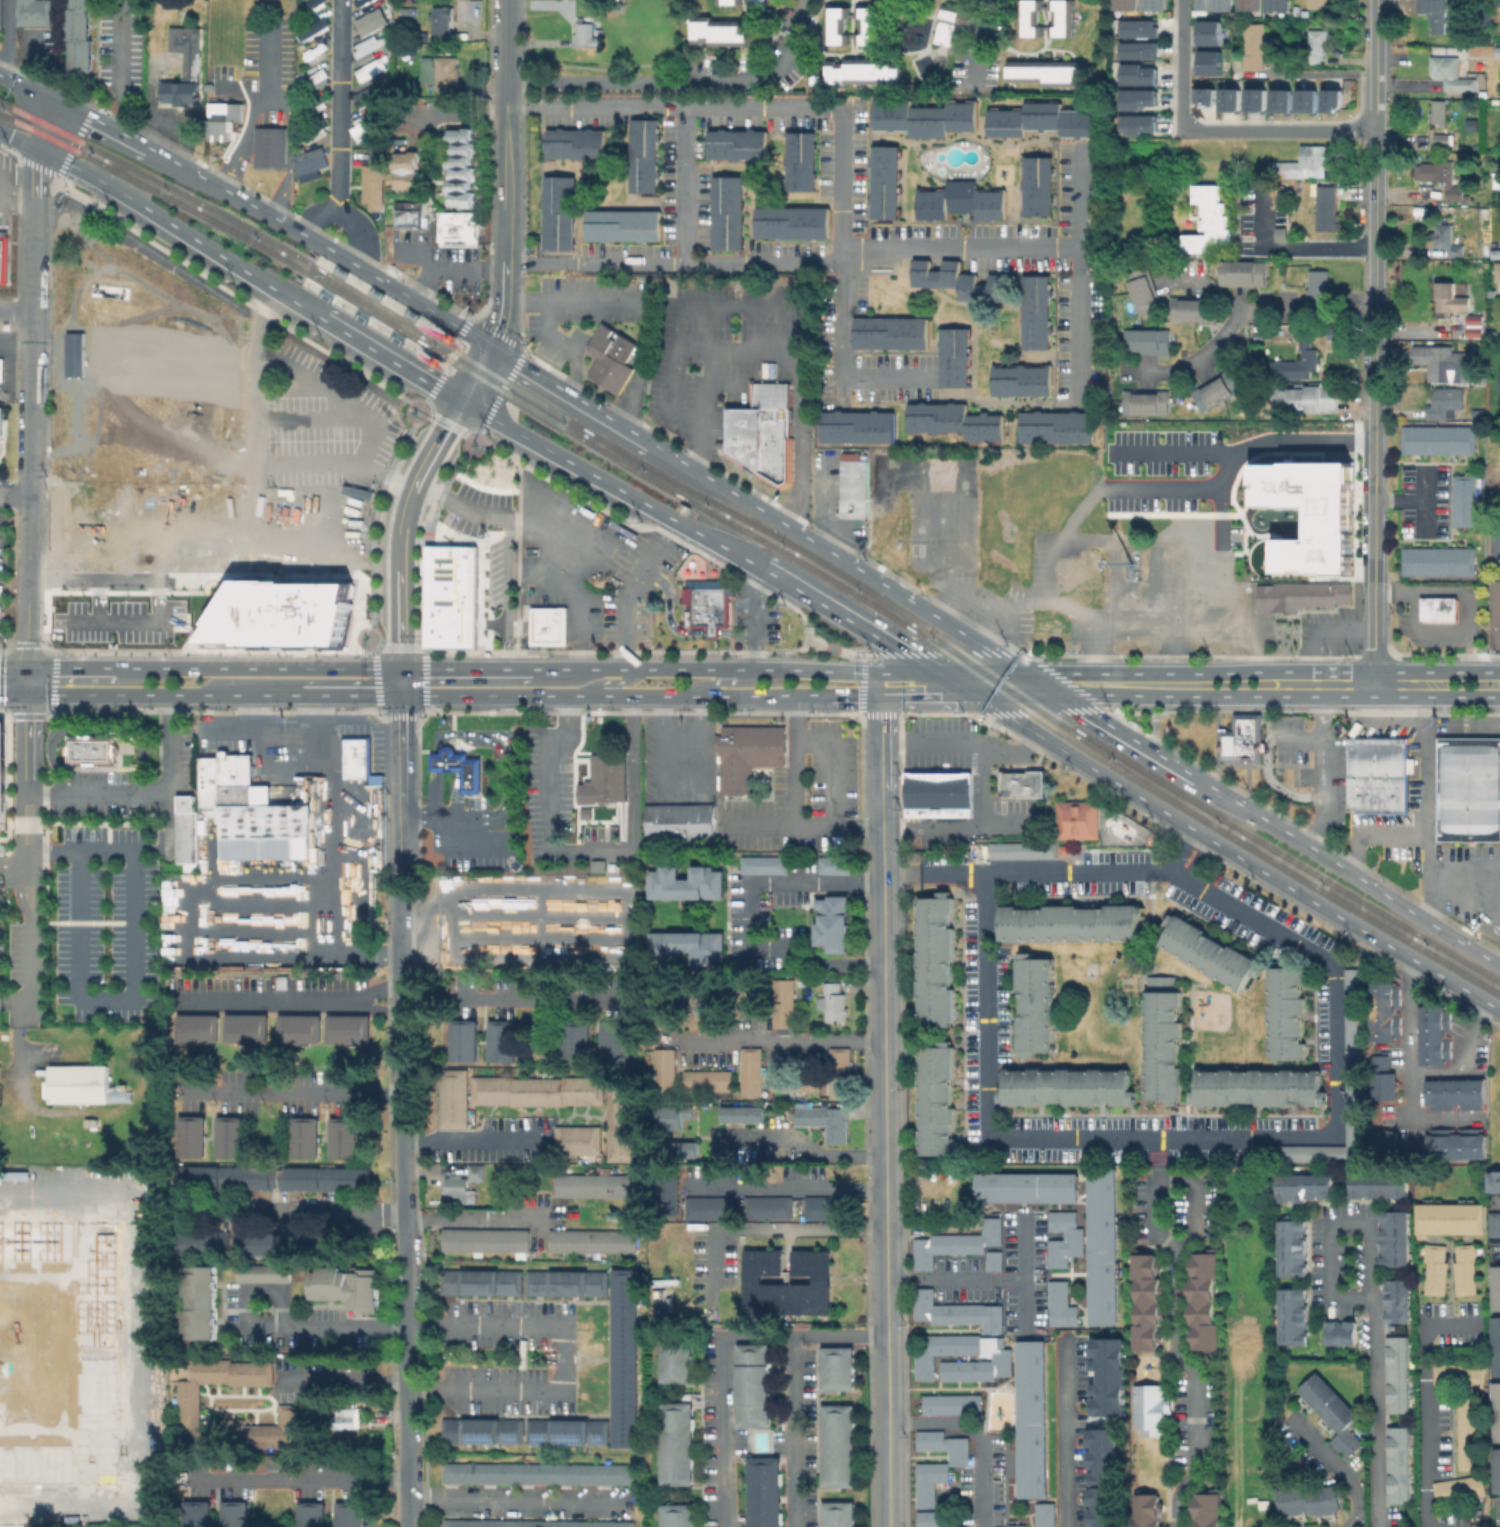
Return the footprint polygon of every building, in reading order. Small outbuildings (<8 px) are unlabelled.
[(18,25),(18,0),(52,0),(52,26),(18,25)] [(68,8),(68,0),(91,0),(91,9),(89,9),(88,39),(91,39),(91,72),(68,72),(68,39),(65,39),(66,8),(68,8)] [(304,5),(313,0),(331,0),(332,2),(304,17),(302,13),(307,10),(304,5)] [(360,8),(356,0),(375,0),(360,8)] [(830,44),(874,44),(874,62),(844,62),(844,66),(826,67),(826,84),(900,83),(899,66),(906,66),(905,54),(913,54),(913,24),(924,24),(923,0),(886,0),(886,7),(829,7),(830,44)] [(1021,36),(1042,36),(1042,25),(1038,25),(1038,10),(1057,10),(1057,26),(1048,26),(1048,36),(1073,36),(1073,0),(1021,0),(1021,36)] [(1118,8),(1118,0),(1139,0),(1139,8),(1118,8)] [(1145,8),(1145,0),(1166,0),(1166,8),(1145,8)] [(1201,9),(1201,0),(1235,0),(1235,10),(1201,9)] [(1242,8),(1242,0),(1263,0),(1263,8),(1242,8)] [(1269,10),(1269,0),(1291,0),(1291,10),(1269,10)] [(1309,8),(1309,0),(1330,0),(1330,8),(1309,8)] [(613,12),(613,4),(624,4),(624,12),(613,12)] [(454,6),(454,19),(451,19),(451,40),(433,39),(433,20),(430,20),(430,13),(433,13),(434,6),(454,6)] [(387,24),(379,7),(353,20),(361,36),(387,24)] [(949,46),(954,25),(967,28),(969,19),(956,17),(957,12),(939,8),(932,42),(949,46)] [(1446,10),(1445,33),(1432,32),(1432,25),(1430,25),(1430,9),(1446,10)] [(308,43),(307,43),(301,34),(326,18),(332,27),(308,43)] [(709,45),(746,45),(746,25),(709,25),(710,21),(691,20),(691,43),(700,43),(700,36),(709,36),(709,45)] [(1265,70),(1245,71),(1244,54),(1247,54),(1245,23),(1266,22),(1267,55),(1264,55),(1265,70)] [(602,37),(602,47),(577,47),(577,23),(594,23),(595,37),(602,37)] [(1159,23),(1159,37),(1126,37),(1126,23),(1159,23)] [(1223,24),(1223,44),(1207,44),(1207,24),(1223,24)] [(202,27),(201,52),(200,52),(199,103),(187,102),(187,105),(177,105),(177,102),(164,101),(165,90),(159,89),(159,84),(164,84),(164,71),(179,71),(179,81),(184,81),(185,51),(170,51),(171,26),(202,27)] [(1328,29),(1328,44),(1325,44),(1325,55),(1322,55),(1322,63),(1307,63),(1307,54),(1310,54),(1310,29),(1328,29)] [(167,30),(167,51),(150,51),(150,30),(167,30)] [(374,52),(361,58),(357,48),(386,35),(391,44),(374,52)] [(1159,45),(1159,59),(1126,58),(1126,44),(1159,45)] [(1223,54),(1223,74),(1206,74),(1207,54),(1223,54)] [(459,82),(459,90),(437,90),(437,82),(424,82),(425,56),(459,56),(459,82)] [(1457,57),(1428,56),(1428,77),(1442,77),(1442,91),(1475,91),(1475,78),(1457,78),(1457,57)] [(358,81),(385,70),(380,58),(353,69),(358,81)] [(1042,86),(1080,86),(1080,66),(1006,65),(1006,81),(1042,82),(1042,86)] [(1160,69),(1160,83),(1122,83),(1122,65),(1145,65),(1145,69),(1160,69)] [(329,77),(304,93),(299,86),(325,70),(329,77)] [(386,93),(361,106),(358,100),(382,87),(386,93)] [(1217,93),(1217,105),(1200,104),(1201,89),(1217,89),(1217,93)] [(1243,91),(1243,114),(1224,113),(1225,91),(1243,91)] [(1295,91),(1294,112),(1273,112),(1273,91),(1295,91)] [(1158,92),(1158,109),(1126,108),(1126,92),(1158,92)] [(1267,92),(1267,108),(1252,108),(1252,92),(1267,92)] [(1319,92),(1319,113),(1301,113),(1301,92),(1319,92)] [(1342,94),(1342,110),(1327,110),(1327,94),(1342,94)] [(331,103),(317,114),(311,107),(325,96),(331,103)] [(1447,99),(1446,127),(1440,127),(1440,124),(1432,124),(1432,99),(1447,99)] [(241,103),(207,102),(207,140),(229,140),(229,131),(235,132),(235,121),(241,121),(241,103)] [(976,131),(976,102),(946,102),(946,104),(873,103),(873,130),(909,130),(909,137),(947,137),(947,131),(976,131)] [(1096,137),(1096,110),(1060,110),(1060,102),(1023,102),(1023,109),(987,109),(987,136),(1025,136),(1025,129),(1060,130),(1060,137),(1096,137)] [(380,132),(359,143),(352,128),(362,123),(361,119),(375,112),(379,119),(374,121),(380,132)] [(1158,118),(1158,134),(1126,134),(1126,118),(1158,118)] [(629,193),(657,193),(658,119),(630,119),(629,193)] [(307,143),(302,145),(298,135),(327,123),(329,129),(323,131),(325,136),(307,143)] [(253,127),(285,127),(284,167),(252,166),(253,127)] [(545,158),(604,159),(604,130),(545,129),(545,158)] [(766,159),(766,130),(707,129),(707,158),(766,159)] [(472,132),(472,206),(452,206),(452,161),(449,161),(449,132),(472,132)] [(815,191),(814,132),(786,132),(787,191),(815,191)] [(1454,133),(1454,144),(1434,144),(1434,132),(1454,133)] [(870,219),(897,219),(898,146),(871,145),(870,219)] [(317,170),(319,176),(307,180),(305,173),(300,175),(294,155),(324,146),(330,166),(317,170)] [(1327,159),(1327,178),(1272,177),(1272,161),(1305,161),(1305,148),(1327,148),(1327,159)] [(418,155),(418,189),(398,189),(399,155),(418,155)] [(1052,157),(1023,156),(1022,215),(1051,216),(1052,157)] [(383,161),(382,210),(372,210),(372,201),(365,201),(365,170),(373,171),(373,161),(383,161)] [(1446,161),(1447,168),(1453,168),(1453,185),(1466,185),(1466,201),(1447,201),(1447,180),(1422,180),(1422,162),(1436,162),(1437,161),(1446,161)] [(573,250),(574,176),(543,175),(542,249),(573,250)] [(743,176),(712,176),(711,250),(742,250),(743,176)] [(1004,219),(1005,190),(975,190),(976,181),(945,180),(945,191),(917,190),(916,219),(946,219),(946,212),(975,212),(974,219),(1004,219)] [(1182,252),(1208,252),(1208,243),(1229,243),(1229,227),(1225,227),(1225,215),(1223,215),(1223,202),(1218,202),(1219,185),(1192,184),(1191,203),(1202,203),(1202,234),(1182,234),(1182,252)] [(1316,230),(1335,231),(1335,186),(1316,185),(1316,230)] [(425,203),(425,221),(419,221),(419,227),(401,227),(401,203),(425,203)] [(755,238),(829,239),(829,207),(755,207),(755,238)] [(660,210),(586,210),(586,240),(659,241),(660,210)] [(483,228),(483,247),(445,247),(446,242),(439,242),(439,213),(481,213),(481,228),(483,228)] [(1461,256),(1461,257),(1451,257),(1451,249),(1437,249),(1437,226),(1454,226),(1454,247),(1461,247),(1461,256)] [(9,284),(0,284),(0,236),(10,236),(9,284)] [(1491,248),(1499,248),(1499,258),(1491,258),(1491,248)] [(912,287),(958,287),(958,299),(1009,300),(1009,274),(988,274),(987,288),(976,288),(976,273),(960,273),(960,260),(942,260),(942,270),(930,270),(930,260),(912,259),(912,287)] [(1218,285),(1264,286),(1264,261),(1218,261),(1218,285)] [(1327,290),(1326,270),(1307,270),(1307,299),(1321,298),(1321,290),(1327,290)] [(1022,349),(1049,349),(1050,275),(1023,275),(1022,349)] [(1126,281),(1138,316),(1159,309),(1147,275),(1126,281)] [(1455,294),(1461,294),(1461,291),(1469,291),(1470,311),(1454,311),(1454,321),(1438,320),(1438,306),(1435,306),(1435,300),(1434,300),(1433,294),(1436,294),(1436,291),(1439,291),(1438,282),(1454,282),(1455,294)] [(1168,320),(1206,321),(1207,299),(1169,298),(1168,320)] [(1483,314),(1483,325),(1467,325),(1467,313),(1483,314)] [(926,349),(927,318),(853,317),(853,348),(926,349)] [(635,368),(619,393),(591,375),(600,360),(594,357),(597,352),(590,348),(605,323),(639,343),(626,363),(635,368)] [(1344,326),(1344,339),(1328,339),(1329,327),(1344,326)] [(939,327),(939,387),(968,387),(968,328),(939,327)] [(1168,330),(1122,329),(1121,352),(1168,353),(1168,330)] [(1325,354),(1325,361),(1320,361),(1319,371),(1309,371),(1309,377),(1305,379),(1273,379),(1274,360),(1300,361),(1300,341),(1312,341),(1312,345),(1313,347),(1318,347),(1318,352),(1320,354),(1325,354)] [(1469,378),(1469,381),(1431,381),(1431,366),(1413,366),(1413,347),(1469,348),(1469,378)] [(992,366),(992,396),(1051,395),(1051,366),(992,366)] [(1202,412),(1232,394),(1220,374),(1191,393),(1202,412)] [(763,471),(763,408),(754,408),(754,382),(792,383),(791,480),(784,484),(763,471)] [(1338,386),(1338,412),(1280,411),(1280,401),(1274,401),(1274,390),(1308,390),(1308,386),(1338,386)] [(1464,388),(1464,409),(1447,409),(1447,418),(1426,418),(1426,403),(1432,403),(1432,387),(1464,388)] [(1167,391),(1121,391),(1121,415),(1167,414),(1167,391)] [(1003,441),(1003,413),(967,414),(967,403),(907,403),(907,433),(965,432),(965,441),(1003,441)] [(754,408),(763,408),(763,471),(730,451),(730,408),(754,408)] [(819,442),(893,443),(893,412),(820,410),(819,442)] [(1092,444),(1093,412),(1020,411),(1019,442),(1092,444)] [(1477,426),(1477,455),(1403,455),(1403,426),(1477,426)] [(869,461),(869,503),(884,503),(883,514),(894,514),(893,505),(900,505),(900,495),(898,495),(898,490),(910,490),(910,524),(914,524),(914,531),(906,531),(906,570),(901,572),(877,557),(877,550),(869,550),(869,517),(842,517),(842,510),(836,510),(836,477),(842,477),(843,453),(862,453),(862,461),(869,461)] [(1249,470),(1249,492),(1256,492),(1256,495),(1251,495),(1251,514),(1305,514),(1305,545),(1272,545),(1272,580),(1291,580),(1291,578),(1305,578),(1305,580),(1324,580),(1324,584),(1348,584),(1348,538),(1346,538),(1346,495),(1349,495),(1349,468),(1280,469),(1280,470),(1249,470)] [(1477,474),(1477,526),(1454,526),(1454,475),(1477,474)] [(1476,546),(1476,575),(1402,574),(1402,545),(1476,546)] [(425,546),(425,558),(422,559),(422,573),(425,575),(424,647),(474,648),(475,546),(425,546)] [(1491,578),(1499,578),(1499,648),(1491,648),(1491,578)] [(735,580),(736,596),(730,596),(731,627),(721,626),(721,638),(709,638),(709,625),(692,626),(691,604),(684,604),(684,587),(688,587),(688,579),(735,580)] [(1275,584),(1350,585),(1350,605),(1344,605),(1344,606),(1336,606),(1336,611),(1298,611),(1298,616),(1284,616),(1284,615),(1257,615),(1257,587),(1275,587),(1275,584)] [(1459,597),(1459,621),(1423,621),(1422,597),(1459,597)] [(559,645),(532,645),(532,607),(559,607),(559,612),(567,612),(567,639),(559,639),(559,645)] [(1263,714),(1263,761),(1220,760),(1220,731),(1235,731),(1235,714),(1263,714)] [(786,726),(786,735),(788,735),(788,756),(786,756),(786,766),(754,765),(754,793),(748,793),(748,795),(728,795),(728,792),(722,792),(722,762),(724,762),(724,751),(716,751),(717,734),(724,734),(724,726),(786,726)] [(115,735),(115,764),(66,764),(66,735),(115,735)] [(372,736),(372,777),(344,777),(344,754),(335,754),(335,744),(343,744),(343,736),(372,736)] [(1409,738),(1409,814),(1356,813),(1357,808),(1349,808),(1350,737),(1409,738)] [(1438,738),(1499,738),(1499,843),(1438,843),(1438,738)] [(454,752),(459,752),(466,752),(466,757),(479,757),(479,793),(460,793),(460,771),(457,771),(436,771),(429,771),(429,753),(436,753),(439,753),(440,749),(442,747),(445,745),(448,745),(451,747),(453,749),(454,752)] [(198,809),(198,756),(218,757),(218,750),(228,750),(228,754),(250,754),(250,784),(269,784),(269,803),(312,804),(312,837),(293,837),(293,859),(220,858),(220,822),(217,822),(217,810),(198,809)] [(627,754),(628,800),(598,800),(598,803),(580,803),(579,783),(586,783),(586,780),(593,780),(593,754),(627,754)] [(970,765),(970,771),(973,771),(973,817),(908,816),(908,771),(910,771),(910,764),(970,765)] [(1007,772),(1016,772),(1016,771),(1018,771),(1018,772),(1029,772),(1029,770),(1046,770),(1046,796),(1029,796),(1030,794),(1018,794),(1018,796),(1014,796),(1014,795),(1007,795),(1007,796),(1002,796),(1002,771),(1006,771),(1007,772)] [(198,863),(175,863),(175,794),(193,794),(193,812),(198,812),(198,863)] [(1100,801),(1100,838),(1058,838),(1058,801),(1100,801)] [(714,803),(715,841),(655,841),(650,841),(650,838),(648,838),(647,804),(714,803)] [(1056,842),(1056,857),(976,858),(975,843),(1056,842)] [(1070,846),(1070,855),(1061,855),(1061,846),(1070,846)] [(784,858),(784,874),(749,874),(749,873),(744,873),(744,858),(784,858)] [(846,859),(846,874),(822,874),(823,859),(846,859)] [(682,880),(697,880),(697,872),(725,872),(725,901),(707,901),(707,898),(651,897),(651,868),(682,869),(682,880)] [(1278,908),(1273,916),(1223,888),(1227,880),(1278,908)] [(1134,883),(1134,894),(1086,894),(1086,883),(1134,883)] [(849,898),(849,945),(821,945),(821,898),(849,898)] [(954,900),(954,963),(953,963),(953,1027),(945,1027),(945,1021),(922,1021),(923,899),(954,900)] [(1019,909),(1047,909),(1047,906),(1078,906),(1079,908),(1105,908),(1107,905),(1140,905),(1146,907),(1146,919),(1143,919),(1143,935),(1134,936),(1134,939),(1017,941),(1017,939),(1003,940),(1003,906),(1018,906),(1019,909)] [(1259,937),(1255,945),(1206,918),(1211,909),(1259,937)] [(1204,936),(1209,939),(1210,937),(1226,946),(1224,948),(1229,951),(1232,945),(1259,961),(1244,987),(1240,984),(1238,987),(1220,977),(1221,976),(1217,973),(1216,976),(1214,975),(1215,972),(1210,968),(1209,971),(1196,963),(1197,960),(1193,958),(1190,962),(1187,960),(1190,956),(1185,953),(1184,956),(1167,946),(1169,943),(1164,941),(1179,915),(1207,931),(1204,936)] [(1348,955),(1343,963),(1288,930),(1296,918),(1344,946),(1341,951),(1348,955)] [(725,935),(725,963),(696,962),(696,952),(681,952),(681,961),(652,961),(652,934),(725,935)] [(1054,958),(1054,984),(1055,984),(1056,996),(1054,996),(1054,1013),(1056,1013),(1056,1026),(1054,1026),(1054,1045),(1056,1045),(1056,1051),(1034,1051),(1034,1057),(1016,1057),(1016,1051),(1021,1051),(1020,1019),(1033,1019),(1035,1014),(1023,1014),(1023,995),(1033,995),(1034,991),(1020,991),(1020,958),(1054,958)] [(1300,983),(1300,988),(1302,988),(1303,998),(1305,997),(1305,1014),(1300,1014),(1300,1019),(1303,1019),(1303,1037),(1300,1037),(1300,1042),(1307,1042),(1307,1057),(1274,1058),(1272,967),(1305,966),(1306,983),(1300,983)] [(1364,1127),(1364,1163),(1261,1162),(1261,1146),(1347,1147),(1348,970),(1366,970),(1364,1127)] [(810,977),(810,986),(800,986),(800,977),(810,977)] [(1171,977),(1171,984),(1177,984),(1177,991),(1183,991),(1183,1013),(1179,1014),(1180,1022),(1182,1022),(1183,1044),(1179,1044),(1179,1060),(1183,1060),(1184,1099),(1148,1099),(1147,1093),(1150,1093),(1150,1073),(1148,1073),(1148,1060),(1150,1060),(1150,1045),(1148,1045),(1148,1031),(1150,1031),(1150,1014),(1148,1014),(1148,1002),(1150,1002),(1150,978),(1171,977)] [(792,978),(771,978),(771,1027),(792,1027),(792,978)] [(708,979),(688,979),(688,1028),(708,1028),(708,979)] [(715,982),(764,982),(764,1002),(715,1002),(715,982)] [(841,982),(841,993),(845,993),(846,1008),(849,1008),(848,1012),(846,1012),(846,1021),(827,1021),(827,1005),(819,1005),(819,1000),(827,1000),(827,992),(825,992),(824,982),(841,982)] [(1400,1040),(1399,982),(1368,982),(1369,1041),(1400,1040)] [(1418,1065),(1449,1064),(1448,1005),(1417,1006),(1418,1065)] [(220,1015),(220,1041),(179,1040),(180,1014),(220,1015)] [(323,1014),(323,1042),(280,1042),(280,1014),(323,1014)] [(371,1015),(371,1043),(328,1043),(329,1014),(371,1015)] [(271,1016),(270,1042),(229,1042),(229,1016),(271,1016)] [(480,1019),(479,1060),(453,1060),(453,1018),(480,1019)] [(518,1020),(518,1061),(491,1061),(491,1020),(518,1020)] [(591,1021),(591,1062),(565,1062),(565,1021),(591,1021)] [(629,1022),(629,1064),(601,1064),(602,1022),(629,1022)] [(760,1047),(739,1047),(739,1097),(760,1097),(760,1047)] [(957,1047),(957,1079),(954,1079),(954,1106),(956,1106),(956,1154),(924,1154),(925,1047),(957,1047)] [(672,1048),(652,1048),(652,1098),(672,1098),(672,1048)] [(848,1048),(827,1048),(827,1098),(848,1098),(848,1048)] [(1398,1072),(1387,1072),(1387,1055),(1373,1055),(1374,1100),(1398,1099),(1398,1072)] [(109,1064),(109,1093),(134,1093),(134,1102),(99,1102),(51,1102),(51,1064),(109,1064)] [(473,1109),(473,1115),(469,1115),(469,1128),(441,1128),(441,1068),(469,1068),(469,1109),(473,1109)] [(1046,1069),(1046,1070),(1062,1071),(1063,1069),(1074,1069),(1074,1071),(1093,1071),(1093,1069),(1106,1069),(1106,1071),(1125,1071),(1125,1070),(1132,1070),(1132,1104),(1113,1104),(1113,1101),(1106,1101),(1106,1105),(1060,1104),(1060,1101),(1045,1100),(1045,1104),(1001,1104),(1001,1091),(1007,1091),(1008,1070),(1033,1070),(1033,1069),(1046,1069)] [(681,1070),(730,1070),(730,1091),(681,1091),(681,1070)] [(770,1070),(819,1070),(819,1091),(770,1091),(770,1070)] [(1323,1071),(1322,1105),(1193,1104),(1194,1075),(1199,1075),(1199,1070),(1323,1071)] [(513,1077),(564,1077),(564,1076),(605,1076),(605,1104),(565,1104),(565,1105),(512,1105),(512,1104),(473,1104),(473,1075),(513,1075),(513,1077)] [(1424,1110),(1484,1109),(1483,1078),(1424,1079),(1424,1110)] [(636,1080),(636,1161),(608,1161),(608,1080),(636,1080)] [(659,1106),(659,1130),(680,1130),(680,1118),(692,1118),(691,1106),(659,1106)] [(720,1122),(720,1106),(762,1107),(762,1123),(720,1122)] [(793,1107),(845,1107),(845,1143),(824,1143),(824,1124),(822,1126),(793,1126),(793,1107)] [(207,1116),(206,1157),(181,1156),(181,1116),(207,1116)] [(244,1117),(244,1157),(218,1157),(219,1116),(244,1117)] [(321,1117),(319,1159),(293,1158),(294,1117),(321,1117)] [(1314,1118),(1314,1128),(1189,1127),(1189,1117),(1314,1118)] [(367,1118),(367,1139),(358,1138),(358,1158),(331,1158),(332,1118),(367,1118)] [(1052,1118),(1052,1126),(1031,1126),(1031,1118),(1052,1118)] [(100,1119),(100,1128),(88,1128),(88,1119),(100,1119)] [(602,1125),(602,1154),(556,1154),(556,1125),(602,1125)] [(1484,1127),(1426,1128),(1427,1159),(1485,1158),(1484,1127)] [(697,1141),(675,1142),(676,1158),(697,1158),(697,1141)] [(1075,1146),(1075,1161),(982,1161),(982,1145),(1075,1146)] [(1149,1152),(1149,1162),(1122,1162),(1122,1151),(1149,1152)] [(1213,1152),(1213,1163),(1169,1162),(1169,1151),(1213,1152)] [(485,1164),(485,1175),(488,1175),(488,1180),(469,1180),(468,1203),(446,1203),(446,1193),(443,1193),(444,1187),(446,1187),(446,1177),(452,1177),(452,1174),(469,1174),(469,1164),(485,1164)] [(183,1188),(274,1186),(274,1165),(182,1167),(183,1188)] [(318,1167),(284,1167),(285,1190),(319,1189),(318,1167)] [(369,1190),(369,1167),(319,1168),(319,1190),(369,1190)] [(1117,1167),(1119,1323),(1091,1324),(1089,1168),(1117,1167)] [(653,1168),(676,1168),(676,1215),(653,1215),(653,1168)] [(1493,1170),(1499,1170),(1499,1192),(1487,1192),(1487,1171),(1493,1171),(1493,1170)] [(637,1174),(637,1196),(558,1196),(558,1173),(637,1174)] [(1079,1173),(1079,1201),(978,1201),(978,1173),(1079,1173)] [(1331,1198),(1332,1175),(1276,1174),(1276,1202),(1304,1203),(1304,1198),(1331,1198)] [(1406,1200),(1406,1184),(1349,1183),(1348,1198),(1406,1200)] [(684,1219),(684,1196),(731,1196),(731,1219),(684,1219)] [(743,1219),(743,1196),(790,1196),(790,1219),(743,1219)] [(803,1219),(803,1196),(850,1196),(850,1219),(803,1219)] [(1426,1233),(1426,1238),(1415,1238),(1415,1203),(1483,1204),(1482,1234),(1426,1233)] [(1086,1227),(1086,1256),(1070,1256),(1069,1266),(1050,1266),(1050,1239),(1066,1239),(1066,1230),(1051,1230),(1051,1210),(1079,1210),(1079,1227),(1086,1227)] [(1408,1266),(1406,1210),(1378,1211),(1379,1267),(1408,1266)] [(1487,1211),(1499,1211),(1499,1236),(1487,1236),(1487,1211)] [(1002,1217),(1003,1244),(986,1244),(986,1253),(935,1254),(935,1270),(916,1270),(916,1238),(933,1238),(933,1235),(984,1234),(984,1217),(1002,1217)] [(1306,1275),(1305,1219),(1276,1220),(1277,1276),(1306,1275)] [(531,1228),(530,1251),(444,1250),(444,1228),(531,1228)] [(637,1230),(637,1252),(551,1251),(551,1229),(637,1230)] [(232,1255),(288,1256),(288,1233),(233,1232),(232,1255)] [(183,1255),(229,1254),(229,1233),(183,1234),(183,1255)] [(337,1234),(312,1233),(311,1251),(336,1253),(337,1234)] [(1423,1243),(1444,1245),(1443,1262),(1446,1262),(1443,1295),(1423,1294),(1425,1262),(1422,1262),(1423,1243)] [(1474,1243),(1453,1245),(1454,1261),(1452,1261),(1454,1295),(1475,1293),(1472,1261),(1475,1261),(1474,1243)] [(1160,1269),(1160,1334),(1157,1334),(1157,1349),(1135,1348),(1136,1320),(1138,1320),(1139,1272),(1131,1272),(1131,1248),(1156,1248),(1156,1269),(1160,1269)] [(1003,1251),(1003,1270),(989,1270),(989,1251),(1003,1251)] [(1218,1251),(1218,1272),(1216,1272),(1215,1316),(1218,1317),(1218,1347),(1196,1347),(1197,1316),(1194,1316),(1194,1251),(1218,1251)] [(786,1252),(786,1276),(766,1276),(766,1286),(813,1286),(813,1276),(792,1275),(793,1252),(834,1252),(833,1315),(747,1314),(748,1252),(786,1252)] [(291,1266),(290,1283),(239,1283),(240,1266),(291,1266)] [(381,1275),(381,1314),(358,1313),(358,1300),(317,1300),(317,1271),(349,1271),(349,1277),(352,1279),(352,1275),(352,1269),(380,1269),(380,1275),(381,1275)] [(524,1270),(524,1295),(443,1294),(443,1269),(524,1270)] [(639,1269),(639,1446),(615,1446),(614,1269),(639,1269)] [(218,1270),(217,1338),(190,1338),(190,1284),(192,1284),(192,1270),(218,1270)] [(609,1271),(609,1295),(528,1294),(528,1270),(609,1271)] [(1408,1322),(1408,1279),(1384,1280),(1385,1323),(1408,1322)] [(1079,1305),(1079,1325),(1052,1325),(1052,1307),(1050,1307),(1050,1280),(1070,1280),(1070,1305),(1079,1305)] [(1004,1305),(1004,1332),(984,1332),(984,1323),(933,1323),(933,1320),(916,1320),(916,1288),(935,1288),(935,1305),(1004,1305)] [(1277,1288),(1278,1344),(1307,1344),(1307,1288),(1277,1288)] [(671,1297),(670,1310),(654,1310),(654,1289),(666,1289),(666,1297),(671,1297)] [(1499,1376),(1499,1316),(1491,1316),(1491,1376),(1499,1376)] [(1325,1321),(1326,1345),(1355,1344),(1355,1320),(1325,1321)] [(1013,1348),(1014,1376),(996,1376),(996,1380),(943,1381),(942,1361),(988,1361),(988,1357),(981,1357),(981,1352),(935,1353),(936,1379),(917,1379),(916,1351),(924,1351),(924,1336),(982,1335),(982,1337),(1007,1337),(1007,1348),(1013,1348)] [(1387,1412),(1409,1412),(1408,1336),(1386,1336),(1387,1412)] [(1124,1338),(1090,1338),(1090,1358),(1090,1370),(1096,1370),(1097,1384),(1091,1384),(1091,1396),(1091,1416),(1124,1416),(1124,1338)] [(1046,1340),(1048,1497),(1020,1497),(1018,1341),(1046,1340)] [(694,1345),(693,1383),(663,1383),(663,1345),(694,1345)] [(771,1346),(771,1416),(773,1416),(773,1426),(743,1426),(743,1410),(741,1410),(741,1352),(744,1352),(744,1346),(771,1346)] [(855,1350),(855,1391),(824,1390),(824,1349),(855,1350)] [(274,1362),(274,1385),(231,1385),(231,1382),(201,1382),(201,1423),(221,1423),(221,1418),(246,1418),(246,1423),(280,1424),(280,1404),(300,1405),(300,1427),(291,1427),(291,1447),(244,1446),(244,1442),(217,1441),(217,1447),(189,1447),(189,1426),(178,1426),(178,1380),(189,1380),(189,1358),(233,1359),(233,1362),(274,1362)] [(1362,1443),(1349,1430),(1360,1419),(1316,1372),(1296,1390),(1335,1431),(1327,1439),(1346,1459),(1362,1443)] [(1499,1442),(1499,1382),(1491,1382),(1491,1442),(1499,1442)] [(1172,1397),(1172,1405),(1165,1405),(1165,1428),(1161,1428),(1161,1434),(1137,1433),(1137,1387),(1166,1387),(1166,1397),(1172,1397)] [(983,1394),(983,1414),(924,1414),(924,1394),(983,1394)] [(345,1404),(345,1407),(359,1406),(360,1426),(332,1428),(331,1415),(337,1415),(337,1408),(340,1408),(340,1405),(345,1404)] [(695,1405),(694,1486),(663,1486),(664,1405),(695,1405)] [(856,1407),(856,1488),(825,1487),(825,1407),(856,1407)] [(525,1419),(524,1443),(444,1442),(444,1418),(525,1419)] [(609,1419),(609,1444),(529,1443),(529,1418),(609,1419)] [(1387,1503),(1409,1503),(1408,1427),(1386,1427),(1387,1503)] [(1113,1526),(1113,1429),(1087,1429),(1088,1448),(1088,1468),(1088,1508),(1089,1526),(1113,1526)] [(952,1465),(950,1449),(918,1450),(918,1431),(945,1430),(945,1437),(970,1436),(971,1465),(952,1465)] [(1496,1496),(1496,1493),(1499,1493),(1499,1448),(1492,1448),(1492,1479),(1488,1479),(1488,1497),(1496,1496)] [(265,1469),(282,1468),(282,1456),(265,1456),(265,1469)] [(783,1460),(782,1526),(751,1526),(751,1459),(783,1460)] [(441,1463),(480,1463),(480,1483),(441,1482),(441,1463)] [(480,1463),(518,1463),(518,1483),(480,1483),(480,1463)] [(518,1463),(557,1464),(557,1483),(518,1483),(518,1463)] [(950,1463),(950,1481),(937,1481),(938,1507),(930,1507),(918,1507),(917,1481),(919,1481),(918,1463),(950,1463)] [(557,1464),(596,1464),(595,1483),(557,1483),(557,1464)] [(596,1464),(634,1464),(634,1484),(595,1483),(596,1464)] [(1432,1481),(1434,1502),(1483,1497),(1481,1476),(1432,1481)] [(1276,1489),(1277,1517),(1302,1515),(1339,1512),(1337,1485),(1276,1489)] [(1221,1491),(1221,1526),(1198,1526),(1198,1495),(1209,1496),(1209,1491),(1221,1491)] [(1159,1497),(1158,1526),(1137,1526),(1137,1497),(1159,1497)] [(214,1501),(214,1526),(187,1526),(187,1501),(214,1501)] [(251,1502),(250,1526),(223,1526),(224,1501),(251,1502)] [(328,1502),(328,1526),(300,1526),(301,1502),(328,1502)] [(364,1503),(364,1526),(338,1526),(339,1502),(364,1503)] [(1052,1502),(1052,1526),(1037,1526),(1037,1502),(1052,1502)] [(856,1504),(856,1526),(825,1526),(826,1504),(856,1504)] [(695,1506),(695,1526),(663,1526),(663,1506),(695,1506)] [(948,1511),(948,1526),(919,1526),(919,1512),(948,1511)] [(479,1519),(479,1526),(440,1526),(440,1519),(479,1519)] [(517,1520),(517,1526),(479,1526),(479,1519),(517,1520)]
